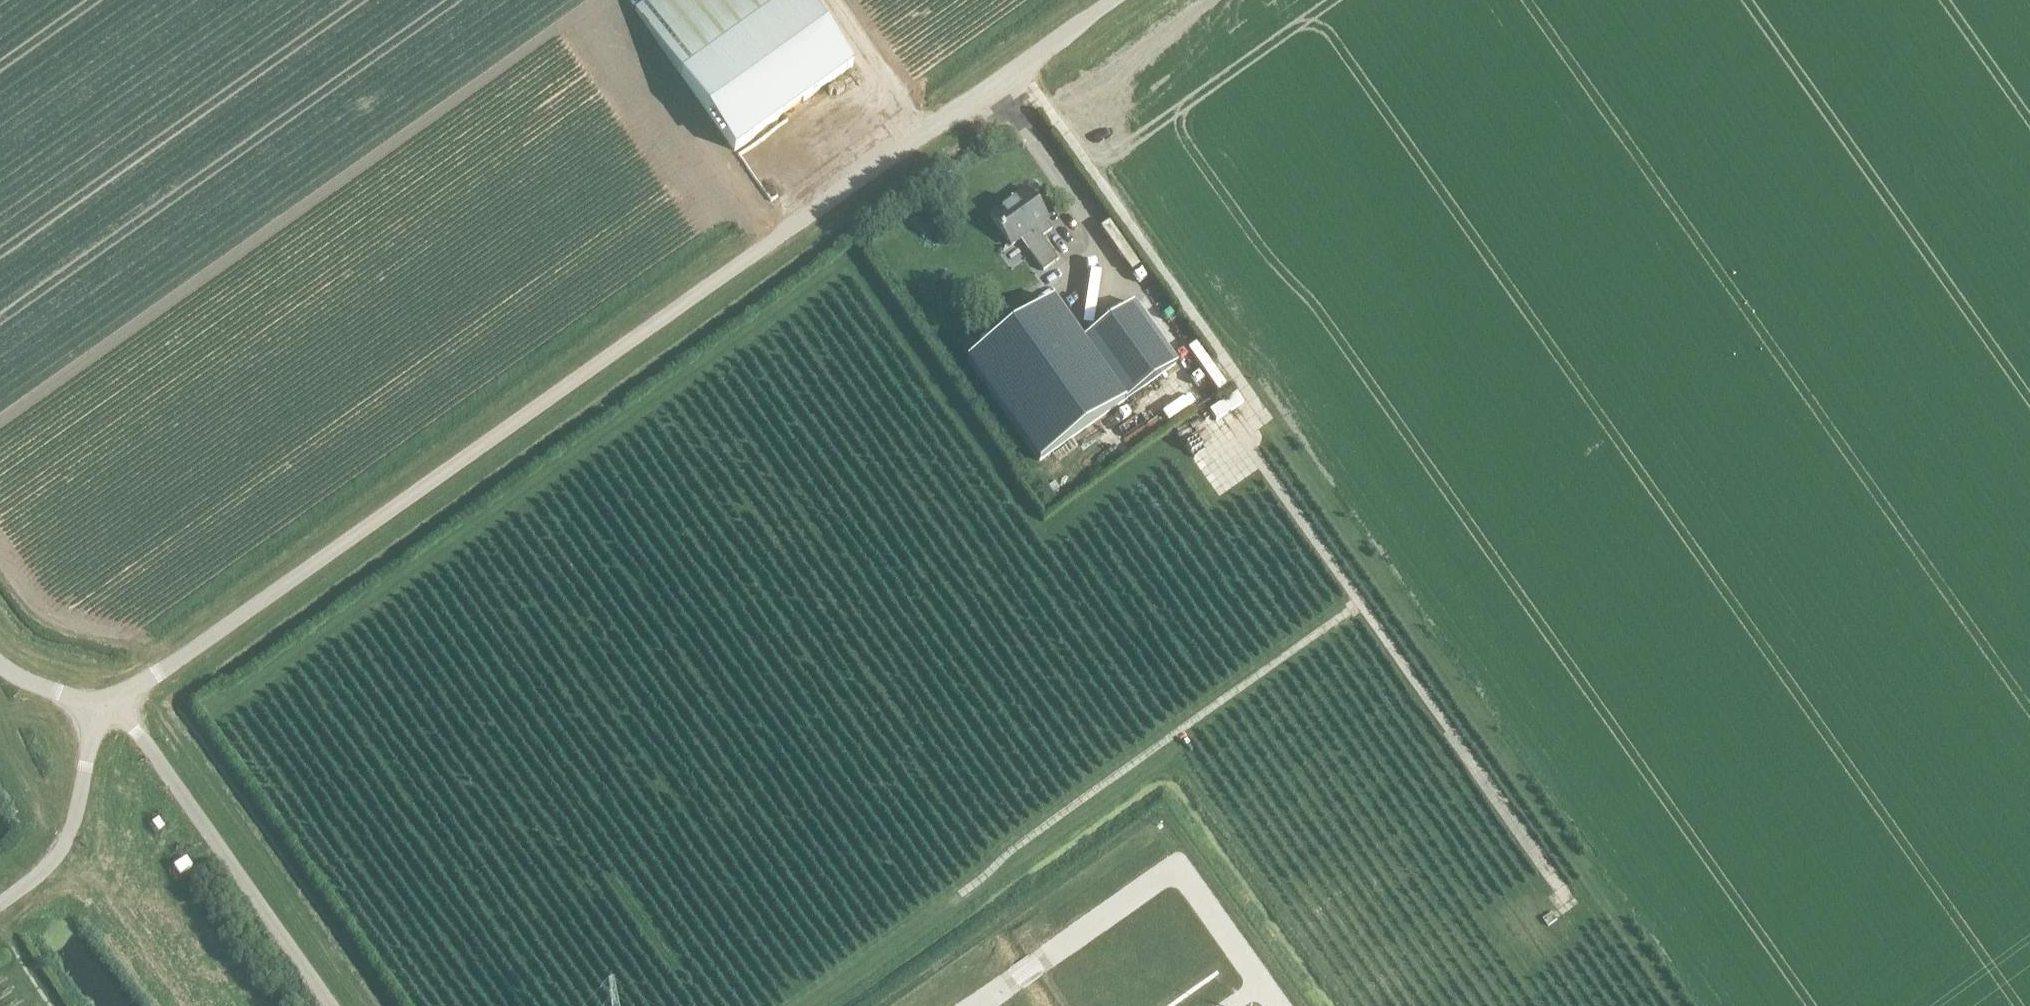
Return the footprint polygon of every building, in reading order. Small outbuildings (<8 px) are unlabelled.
[(734,150),(853,67),(805,0),(648,0),(635,10),(734,150)] [(1011,246),(1015,244),(1021,240),(1043,271),(1058,261),(1042,238),(1052,230),(1046,222),(1048,220),(1026,190),(990,216),(1011,246)] [(1133,306),(1084,340),(1081,342),(1052,301),(968,361),(1039,462),(1175,365),(1133,306)] [(191,865),(190,863),(186,858),(174,867),(180,876),(192,867),(191,865)]
